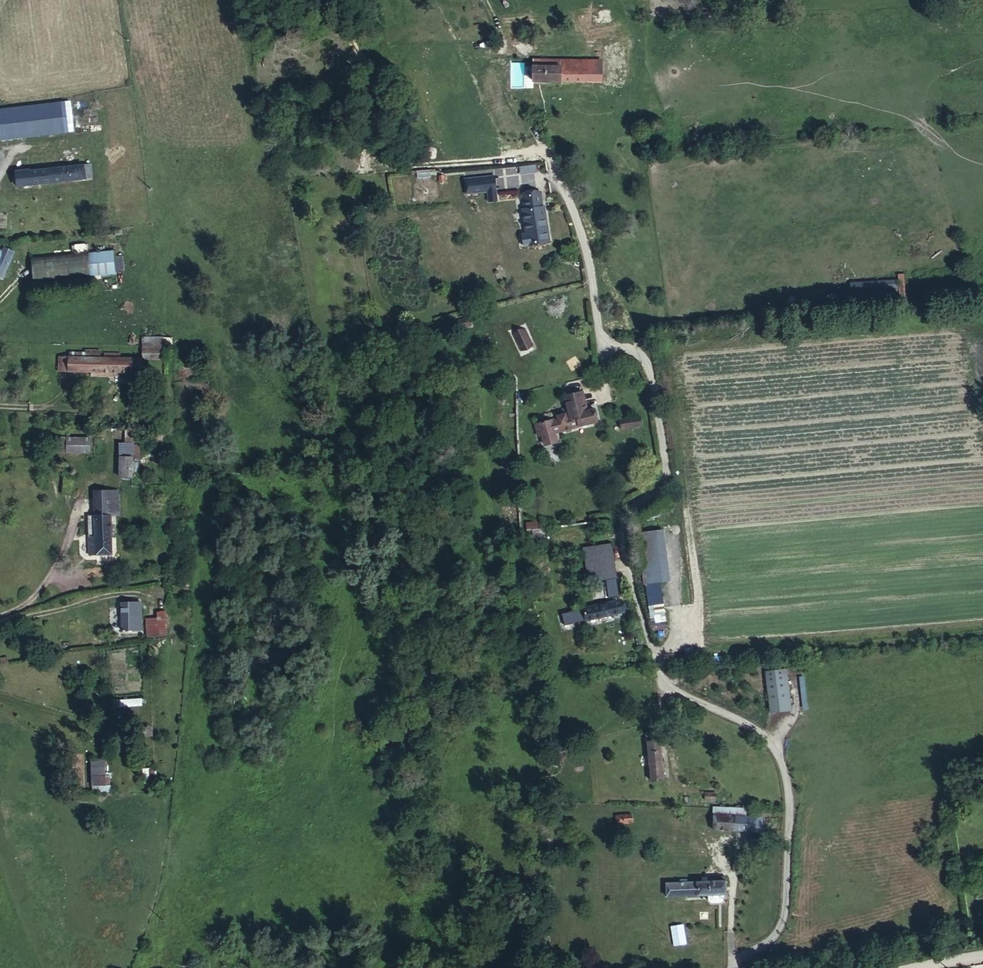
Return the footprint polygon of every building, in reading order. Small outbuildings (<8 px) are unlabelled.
[(572,68),(540,68),(539,84),(618,82),(618,62),(573,62),(572,68)] [(25,128),(26,135),(68,130),(67,122),(25,128)] [(68,130),(26,135),(9,138),(11,152),(86,143),(85,128),(68,130)] [(519,173),(536,172),(536,164),(519,165),(519,173)] [(20,173),(21,181),(42,179),(42,185),(63,183),(63,176),(80,174),(80,171),(86,171),(85,166),(20,173)] [(42,179),(21,181),(23,200),(98,193),(97,179),(95,169),(86,171),(80,171),(80,174),(63,176),(63,183),(42,185),(42,179)] [(502,175),(478,177),(478,193),(503,192),(502,175)] [(478,193),(478,177),(470,177),(470,194),(478,193)] [(536,209),(547,207),(545,191),(539,192),(540,199),(535,200),(536,209)] [(528,193),(530,210),(536,209),(535,200),(540,199),(539,192),(528,193)] [(536,209),(530,210),(529,211),(531,230),(524,231),(526,247),(553,246),(548,207),(547,207),(536,209)] [(114,255),(114,270),(123,269),(122,255),(114,255)] [(100,265),(44,264),(45,292),(100,292),(100,265)] [(520,351),(535,344),(525,324),(510,331),(520,351)] [(141,351),(164,352),(165,336),(142,335),(141,351)] [(120,364),(119,357),(100,356),(100,363),(84,363),(84,376),(133,378),(134,365),(120,364)] [(71,376),(84,376),(84,363),(72,363),(71,376)] [(542,434),(586,428),(585,415),(573,417),(572,409),(561,411),(562,418),(555,419),(547,420),(524,422),(524,426),(529,425),(530,434),(531,442),(543,441),(542,434)] [(637,416),(621,420),(624,430),(639,427),(637,416)] [(134,467),(135,456),(136,441),(131,440),(130,455),(124,455),(123,487),(134,487),(134,467)] [(93,447),(64,444),(63,457),(71,459),(91,460),(93,447)] [(75,482),(66,480),(63,500),(72,500),(75,482)] [(124,493),(96,494),(97,520),(112,519),(126,519),(124,493)] [(113,561),(112,519),(97,520),(88,520),(90,561),(113,561)] [(82,561),(90,561),(88,520),(81,520),(82,561)] [(583,526),(591,579),(607,577),(600,524),(583,526)] [(662,544),(643,546),(652,597),(670,594),(662,544)] [(615,609),(575,614),(576,626),(616,621),(615,609)] [(155,610),(156,617),(145,617),(146,636),(167,636),(166,610),(155,610)] [(123,616),(124,628),(144,627),(143,615),(123,616)] [(180,627),(172,626),(170,644),(177,645),(180,627)] [(144,627),(124,628),(123,628),(123,641),(145,640),(145,627),(144,627)] [(788,667),(765,669),(768,712),(791,710),(788,667)] [(112,698),(112,715),(141,715),(141,699),(112,698)] [(660,742),(648,742),(654,786),(666,785),(660,742)] [(105,774),(105,758),(90,758),(90,786),(97,786),(97,791),(110,791),(110,774),(105,774)] [(154,767),(142,767),(141,783),(154,783),(154,767)] [(632,815),(616,815),(616,827),(633,826),(632,815)] [(768,818),(711,819),(711,829),(714,830),(762,827),(762,841),(772,839),(771,819),(768,818)] [(729,879),(668,884),(669,896),(712,892),(727,891),(730,891),(729,879)] [(727,891),(712,892),(713,897),(715,899),(725,899),(728,896),(727,891)]
